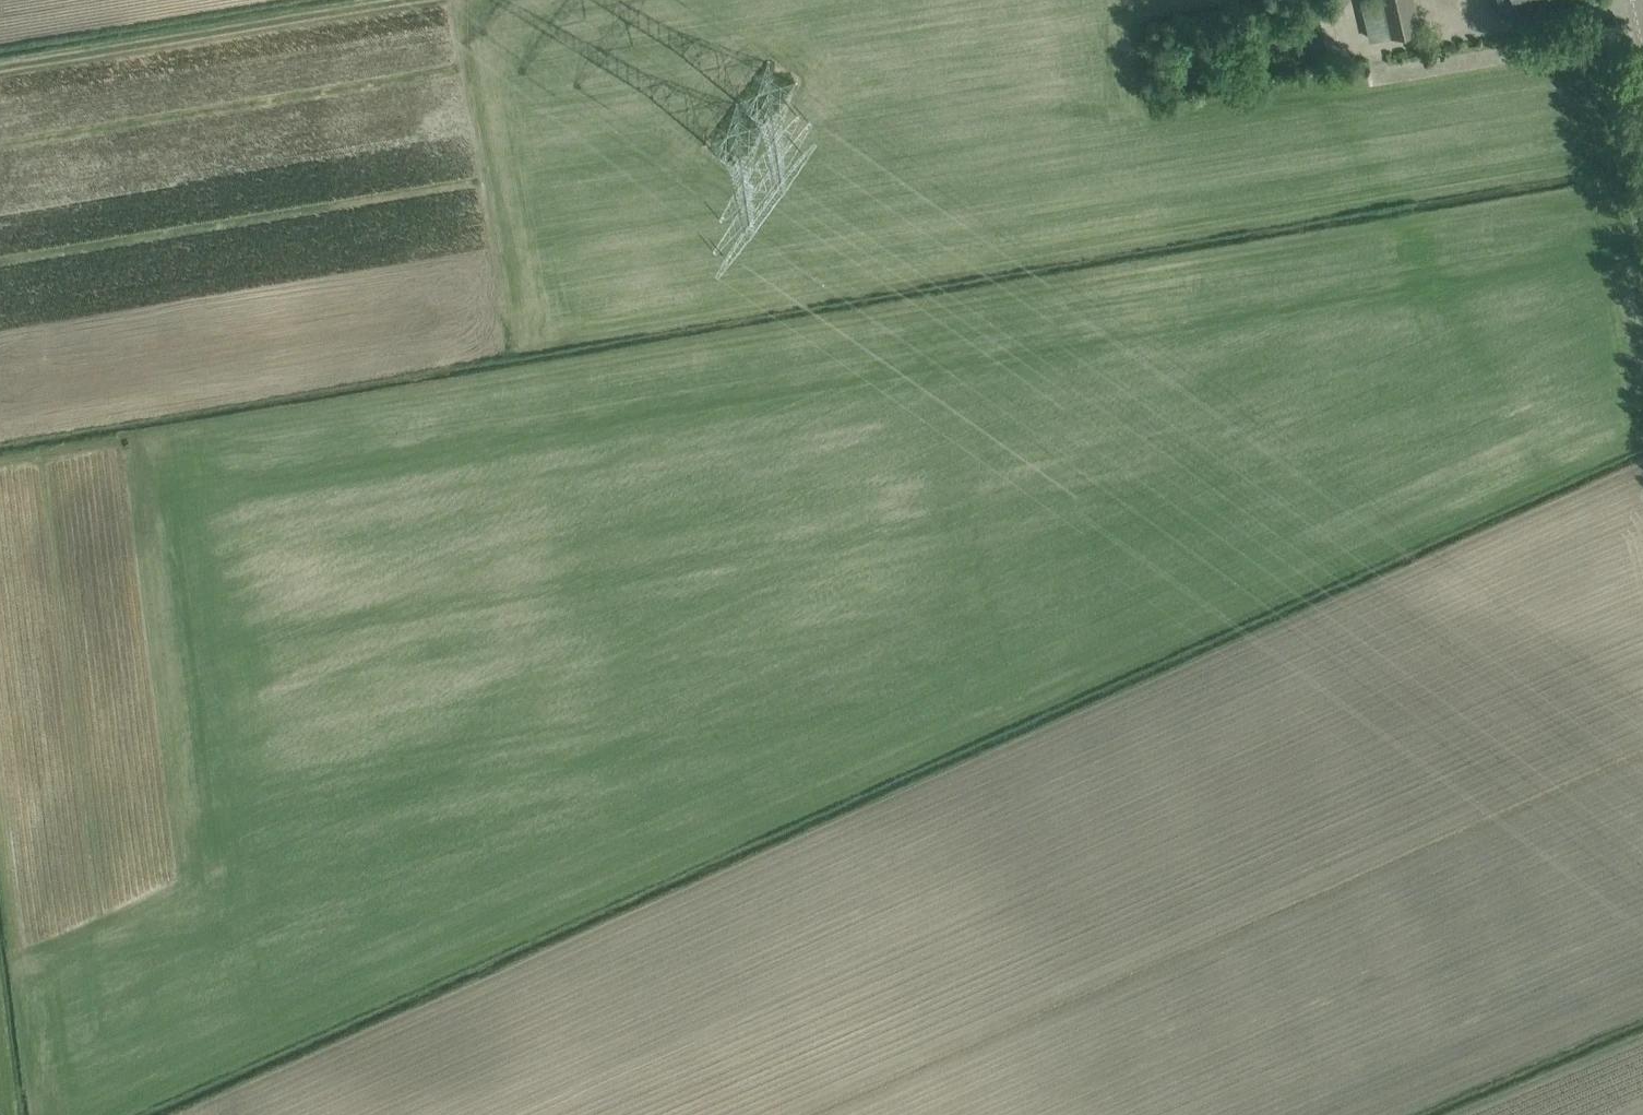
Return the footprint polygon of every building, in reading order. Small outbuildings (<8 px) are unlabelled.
[(1392,36),(1422,30),(1415,0),(1385,0),(1392,36)] [(1501,17),(1528,11),(1525,0),(1497,0),(1501,17)] [(1257,18),(1242,21),(1246,36),(1261,33),(1257,18)]
